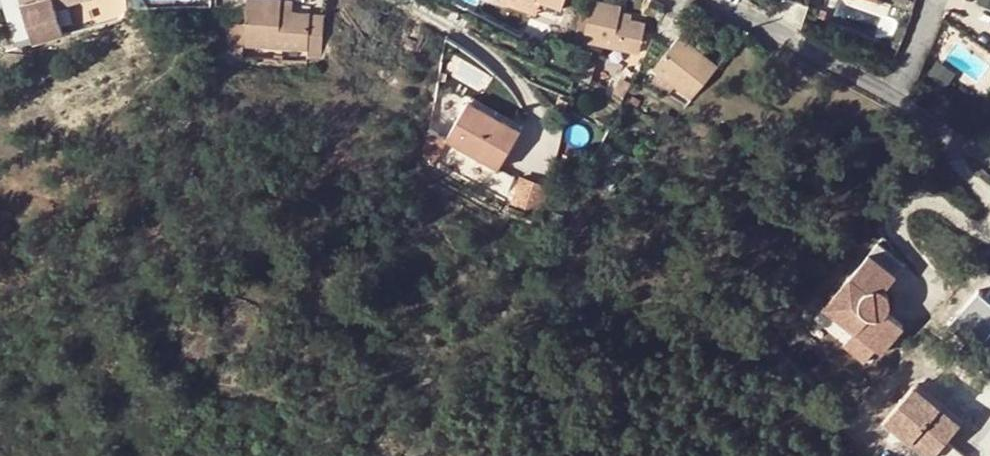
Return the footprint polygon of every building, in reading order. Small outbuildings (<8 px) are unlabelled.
[(27,19),(46,69),(76,54),(79,67),(113,49),(105,31),(119,21),(111,0),(95,0),(96,3),(62,19),(57,6),(27,19)] [(57,6),(62,19),(96,3),(95,0),(70,0),(57,6)] [(307,61),(322,62),(323,58),(325,17),(296,14),(280,13),(281,6),(281,0),(277,0),(248,0),(243,46),(307,52),(307,61)] [(814,15),(822,18),(828,0),(819,0),(814,15)] [(645,24),(631,21),(619,19),(621,12),(621,7),(590,1),(581,43),(638,54),(645,24)] [(297,7),(281,6),(280,13),(296,14),(297,7)] [(577,11),(570,34),(580,39),(586,13),(577,11)] [(632,15),(621,12),(619,19),(631,21),(632,15)] [(717,67),(701,54),(692,46),(679,35),(652,68),(673,86),(690,100),(717,67)] [(699,38),(692,46),(701,54),(708,45),(699,38)] [(568,50),(554,46),(550,60),(563,64),(568,50)] [(952,74),(939,65),(931,75),(943,85),(952,74)] [(673,86),(652,68),(642,79),(663,98),(673,86)] [(460,110),(459,116),(519,127),(520,121),(460,110)] [(511,171),(519,127),(459,116),(452,160),(511,171)] [(414,151),(428,158),(438,139),(424,132),(414,151)] [(518,176),(504,200),(523,211),(538,187),(518,176)] [(888,281),(861,258),(816,313),(872,359),(895,332),(877,317),(879,313),(880,312),(881,308),(880,303),(878,299),(875,296),(888,281)] [(909,383),(881,417),(927,455),(955,422),(909,383)]
